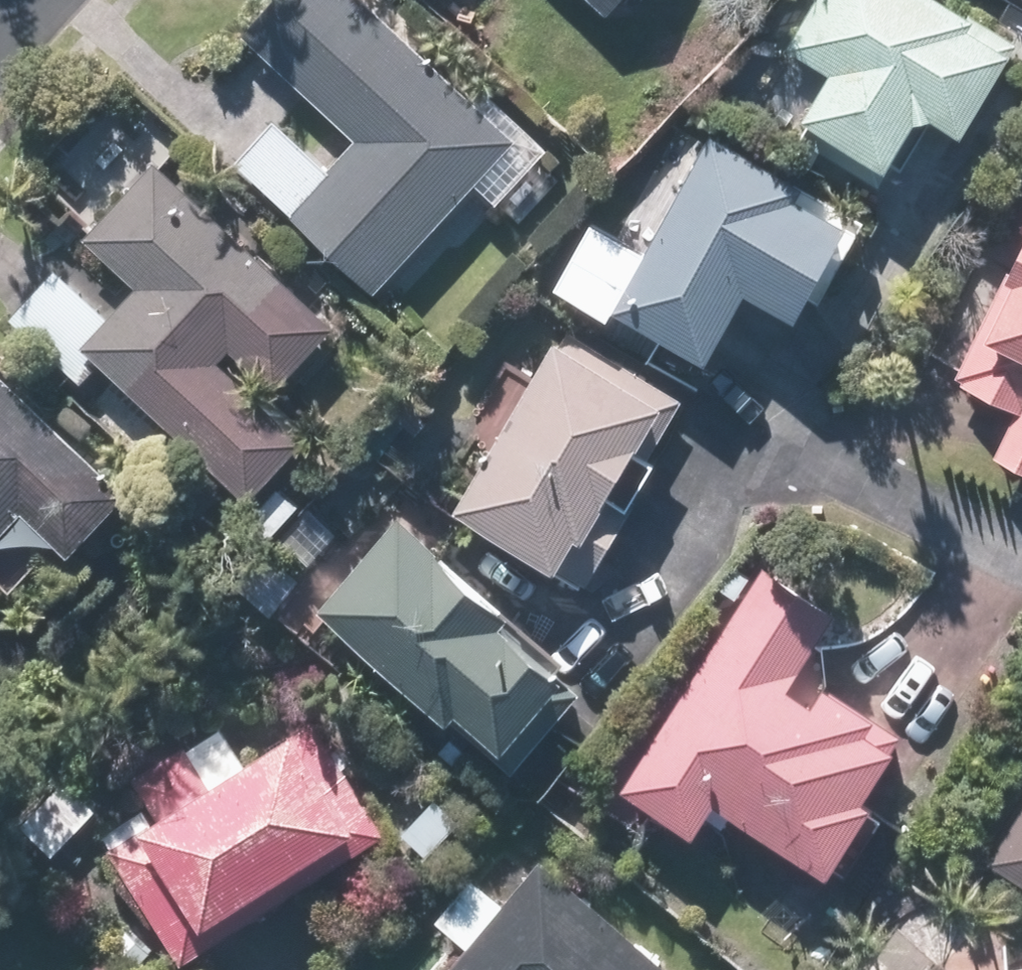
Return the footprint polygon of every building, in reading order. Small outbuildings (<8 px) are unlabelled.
[(351,0),(271,0),(236,38),(352,145),(282,220),(367,299),(470,188),(492,208),(543,154),(479,95),(467,108),(351,0)] [(600,22),(620,0),(576,0),(600,22)] [(923,0),(805,0),(774,49),(827,83),(792,136),(872,188),(915,121),(952,145),(1002,67),(956,38),(963,26),(923,0)] [(1021,18),(1021,0),(987,0),(1021,18)] [(783,193),(700,147),(606,317),(697,367),(732,303),(785,332),(838,235),(778,202),(783,193)] [(327,332),(150,168),(80,243),(133,292),(75,354),(243,508),(297,450),(202,362),(218,345),(270,393),(327,332)] [(930,374),(1013,415),(989,461),(1021,478),(1021,191),(930,374)] [(444,516),(577,596),(655,467),(641,458),(676,400),(558,329),(444,516)] [(17,518),(63,561),(121,501),(0,387),(0,535),(17,518)] [(281,487),(232,532),(254,555),(302,510),(281,487)] [(581,690),(393,522),(310,615),(439,731),(448,721),(506,772),(581,690)] [(295,583),(265,554),(233,588),(264,617),(295,583)] [(826,620),(753,573),(608,795),(686,845),(706,816),(816,888),(864,814),(853,807),(881,763),(855,747),(867,729),(814,695),(804,711),(778,694),(826,620)] [(281,739),(232,771),(208,734),(130,786),(151,818),(99,852),(177,969),(223,939),(215,926),(347,839),(281,739)] [(52,847),(81,809),(42,778),(13,816),(52,847)] [(968,876),(1021,912),(1021,795),(968,876)] [(536,867),(449,969),(655,969),(536,867)]
